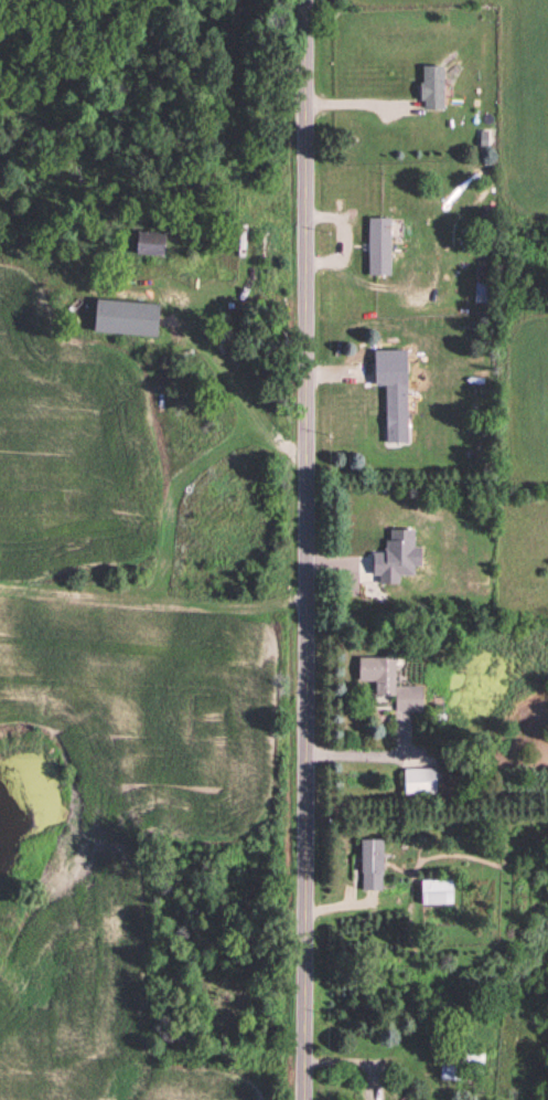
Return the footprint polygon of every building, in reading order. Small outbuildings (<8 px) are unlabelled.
[(445,66),(424,66),(424,111),(445,111),(445,66)] [(370,278),(393,278),(393,219),(370,219),(370,278)] [(141,256),(169,256),(169,233),(141,233),(141,256)] [(164,304),(98,300),(96,333),(162,337),(164,304)] [(387,384),(387,445),(410,445),(410,384),(387,384)] [(398,714),(425,714),(426,688),(399,688),(400,659),(362,659),(361,683),(379,684),(379,702),(398,702),(398,714)] [(407,797),(439,797),(439,770),(407,770),(407,797)] [(384,891),(384,841),(363,841),(363,891),(384,891)] [(453,905),(453,881),(422,881),(422,905),(453,905)] [(486,1052),(444,1049),(442,1079),(484,1082),(486,1052)]
